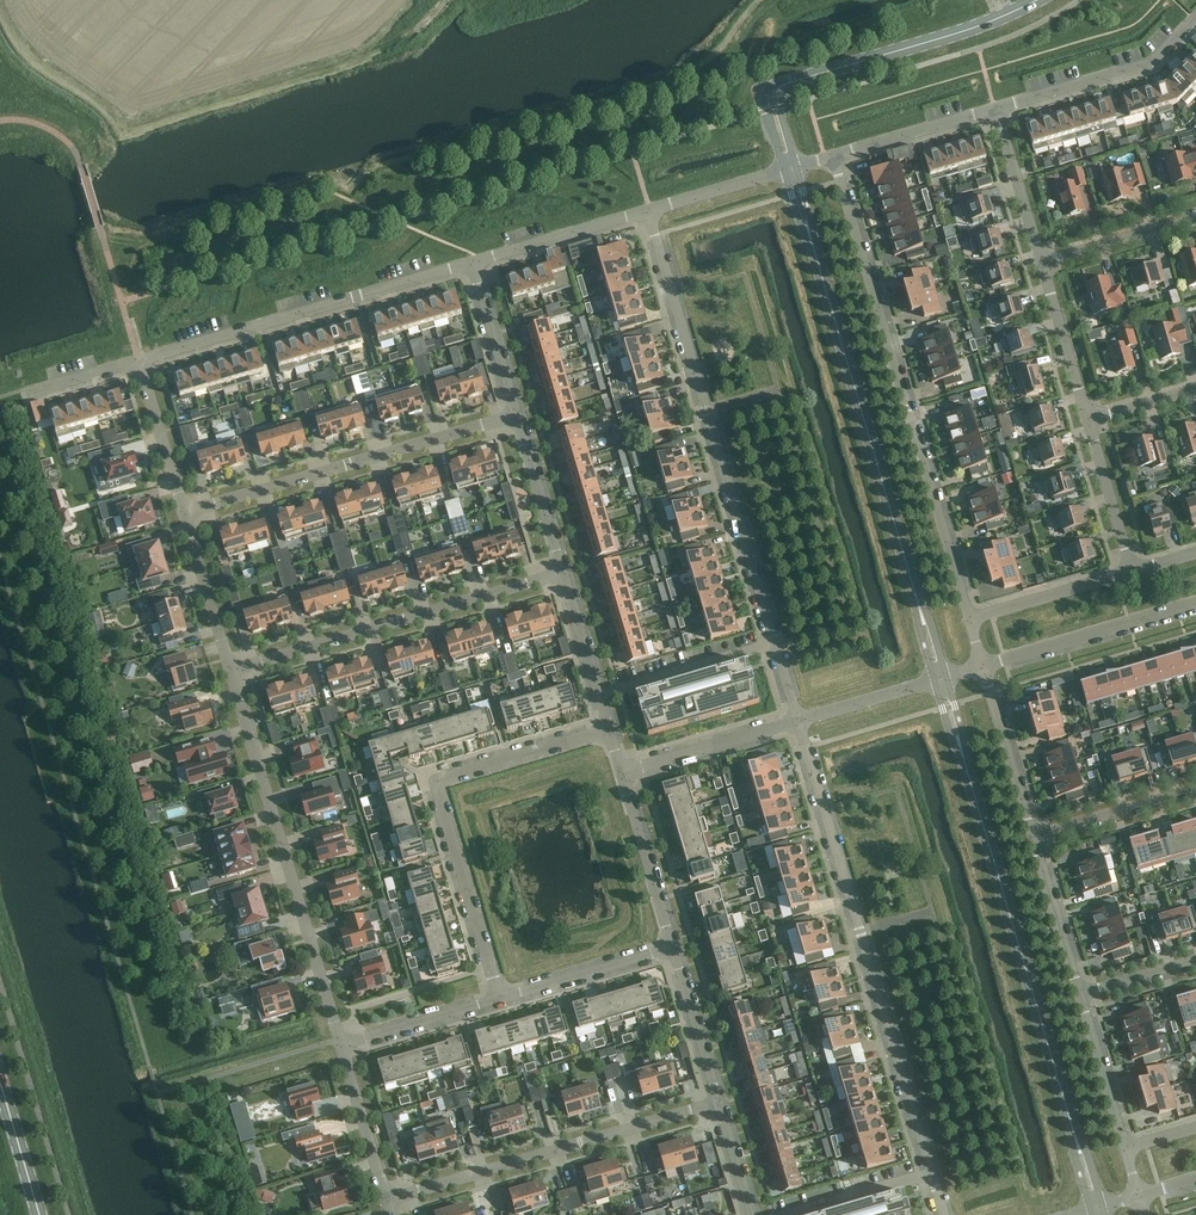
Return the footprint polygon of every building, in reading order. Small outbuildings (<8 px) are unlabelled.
[(1184,63),(1195,75),(1195,54),(1195,53),(1184,63)] [(1195,84),(1195,75),(1184,63),(1174,73),(1191,89),(1195,84)] [(1195,93),(1191,89),(1174,73),(1164,84),(1176,104),(1181,100),(1184,104),(1195,93)] [(1157,110),(1158,115),(1172,111),(1171,106),(1176,104),(1164,84),(1151,88),(1157,110)] [(1151,88),(1137,92),(1143,114),(1157,110),(1151,88)] [(1126,108),(1119,110),(1122,120),(1143,114),(1137,92),(1123,96),(1126,108)] [(1122,120),(1119,110),(1113,112),(1109,100),(1095,104),(1101,126),(1103,131),(1117,127),(1115,122),(1122,120)] [(1095,104),(1081,108),(1088,130),(1089,135),(1103,131),(1101,126),(1095,104)] [(1089,135),(1088,130),(1081,108),(1067,112),(1074,134),(1076,139),(1089,135)] [(1067,112),(1054,116),(1060,138),(1061,144),(1076,139),(1074,134),(1067,112)] [(1060,138),(1054,116),(1040,120),(1046,142),(1047,142),(1048,147),(1061,144),(1060,138)] [(1046,142),(1040,120),(1026,124),(1034,152),(1048,147),(1047,142),(1046,142)] [(1170,120),(1161,123),(1163,130),(1173,128),(1170,120)] [(1174,129),(1163,132),(1165,138),(1176,135),(1174,129)] [(1163,132),(1155,134),(1157,141),(1165,138),(1163,132)] [(1182,144),(1194,141),(1192,132),(1179,136),(1182,144)] [(1136,135),(1127,138),(1129,144),(1138,142),(1136,135)] [(987,166),(979,138),(965,142),(973,170),(987,166)] [(1119,140),(1121,146),(1129,144),(1127,138),(1119,140)] [(973,170),(965,142),(951,146),(959,174),(973,170)] [(870,172),(874,186),(902,178),(898,164),(897,162),(908,158),(909,161),(917,159),(913,145),(886,153),(889,164),(892,163),(892,166),(889,167),(889,166),(870,172)] [(959,174),(951,146),(937,150),(945,178),(959,174)] [(1101,146),(1093,148),(1095,154),(1103,152),(1101,146)] [(1093,148),(1085,151),(1086,157),(1095,154),(1093,148)] [(937,150),(923,155),(931,182),(932,182),(945,178),(937,150)] [(1190,154),(1185,156),(1184,154),(1165,160),(1172,185),(1191,179),(1189,171),(1195,169),(1195,170),(1195,151),(1190,153),(1190,154)] [(1074,154),(1065,156),(1067,163),(1075,160),(1074,154)] [(1065,156),(1057,159),(1059,165),(1067,163),(1065,156)] [(1052,160),(1044,162),(1046,169),(1053,167),(1052,160)] [(1103,179),(1101,179),(1101,181),(1101,183),(1101,185),(1102,187),(1104,188),(1105,187),(1110,203),(1130,197),(1128,189),(1133,188),(1134,189),(1144,185),(1138,166),(1128,169),(1128,170),(1122,172),(1122,171),(1102,176),(1103,179)] [(1072,183),(1057,187),(1066,216),(1084,211),(1077,187),(1085,185),(1081,169),(1069,172),(1072,183)] [(921,173),(915,174),(918,185),(924,184),(921,173)] [(993,184),(990,177),(976,181),(978,189),(993,184)] [(878,199),(878,200),(906,192),(902,178),(874,186),(875,187),(878,186),(879,191),(881,199),(878,199)] [(971,184),(963,186),(965,193),(973,190),(971,184)] [(963,186),(955,189),(956,195),(965,193),(963,186)] [(920,192),(923,202),(929,200),(926,190),(920,192)] [(882,213),(882,214),(910,206),(906,192),(878,200),(879,201),(882,200),(883,204),(885,212),(882,213)] [(987,199),(980,201),(978,193),(957,200),(960,209),(963,219),(970,217),(971,221),(972,221),(973,224),(980,222),(979,218),(992,214),(991,214),(995,213),(993,206),(989,207),(987,199)] [(943,203),(941,197),(933,199),(935,206),(943,203)] [(931,207),(929,200),(923,202),(927,213),(932,211),(931,207)] [(889,226),(886,227),(886,228),(915,219),(910,206),(882,214),(883,215),(886,214),(887,218),(889,226)] [(941,227),(940,223),(938,216),(932,218),(935,228),(941,227)] [(890,241),(891,241),(919,233),(915,219),(886,228),(887,228),(890,227),(891,232),(893,240),(890,241)] [(982,257),(989,255),(988,252),(994,250),(995,254),(1002,252),(1001,248),(1002,248),(997,233),(990,235),(988,227),(967,233),(970,242),(973,252),(980,250),(981,254),(982,257)] [(898,253),(894,254),(895,256),(905,252),(908,260),(925,255),(923,247),(919,233),(891,241),(891,242),(894,241),(896,249),(898,253)] [(596,250),(601,267),(629,259),(629,258),(628,258),(627,254),(628,254),(625,244),(606,249),(606,250),(603,251),(602,248),(605,248),(601,237),(568,247),(572,260),(580,258),(579,255),(596,250)] [(937,257),(948,254),(945,244),(934,247),(937,257)] [(560,249),(545,254),(548,265),(549,265),(557,292),(571,288),(565,269),(570,268),(566,255),(562,256),(560,249)] [(1180,257),(1182,263),(1180,265),(1180,268),(1180,270),(1182,272),(1184,272),(1187,282),(1195,280),(1195,252),(1180,257)] [(601,267),(605,281),(633,272),(630,272),(628,265),(627,265),(626,260),(630,259),(629,259),(601,267)] [(999,285),(1011,282),(1007,266),(1000,268),(998,261),(977,267),(980,276),(983,286),(990,284),(991,288),(992,288),(993,291),(1000,289),(999,285)] [(909,266),(911,273),(920,270),(918,263),(909,266)] [(1143,271),(1130,274),(1135,289),(1148,285),(1148,287),(1163,282),(1165,288),(1173,285),(1169,269),(1161,272),(1158,263),(1143,268),(1143,271)] [(549,265),(548,265),(535,269),(543,296),(557,292),(549,265)] [(903,284),(907,298),(935,290),(935,289),(933,290),(930,277),(931,276),(929,268),(920,270),(911,273),(913,281),(903,284)] [(543,296),(535,269),(521,273),(529,300),(530,300),(528,295),(541,291),(543,296)] [(634,273),(633,272),(605,281),(609,294),(637,286),(637,285),(634,286),(632,278),(631,278),(630,274),(634,273)] [(963,272),(955,274),(958,281),(965,279),(963,272)] [(529,300),(521,273),(507,277),(515,305),(529,300)] [(582,276),(577,277),(580,288),(585,287),(582,276)] [(1092,305),(1095,315),(1116,308),(1116,305),(1124,302),(1120,286),(1111,289),(1108,278),(1100,281),(1099,279),(1093,281),(1094,282),(1086,285),(1089,295),(1086,295),(1089,305),(1092,305)] [(609,294),(613,308),(641,300),(641,299),(638,300),(636,292),(634,288),(638,287),(637,286),(609,294)] [(588,297),(585,287),(580,288),(583,298),(588,297)] [(907,298),(911,312),(922,309),(924,317),(942,312),(939,303),(938,304),(934,291),(935,291),(935,290),(907,298)] [(456,292),(442,296),(448,318),(462,314),(456,292)] [(1003,324),(1009,322),(1008,319),(1021,315),(1025,314),(1023,307),(1019,308),(1017,300),(1010,302),(1007,294),(987,300),(990,310),(990,309),(993,319),(1000,317),(1001,321),(1002,321),(1003,324)] [(435,322),(448,318),(442,296),(428,300),(434,322),(435,322)] [(436,328),(435,322),(434,322),(428,300),(414,304),(420,326),(420,327),(422,332),(436,328)] [(641,300),(613,308),(618,322),(620,330),(637,325),(635,317),(646,314),(645,313),(642,314),(640,306),(639,306),(638,301),(642,300),(641,300)] [(961,302),(952,304),(955,315),(964,312),(961,302)] [(590,303),(585,305),(588,316),(593,314),(590,303)] [(400,308),(407,330),(420,327),(420,326),(414,304),(400,308)] [(573,313),(572,309),(571,306),(561,309),(563,315),(573,313)] [(393,334),(407,330),(400,308),(387,312),(393,334)] [(563,315),(561,309),(552,311),(554,318),(563,315)] [(395,340),(393,334),(387,312),(372,317),(380,344),(395,340)] [(544,317),(543,312),(533,315),(535,320),(544,317)] [(533,315),(524,317),(526,323),(535,320),(533,315)] [(363,343),(357,321),(342,325),(349,347),(363,343)] [(1120,324),(1123,330),(1129,328),(1126,321),(1120,324)] [(532,342),(554,336),(550,322),(528,328),(532,342)] [(1188,325),(1182,327),(1181,325),(1172,328),(1171,324),(1153,330),(1162,360),(1180,354),(1177,344),(1186,342),(1186,341),(1193,339),(1188,325)] [(342,325),(329,329),(335,351),(335,352),(336,357),(351,353),(349,347),(342,325)] [(927,353),(924,354),(924,355),(952,347),(948,332),(945,325),(928,330),(930,338),(920,341),(920,342),(923,341),(925,349),(926,349),(927,353)] [(1011,355),(1018,353),(1031,349),(1031,348),(1034,347),(1032,340),(1029,341),(1027,333),(1020,335),(1017,328),(997,334),(1000,343),(1003,353),(1010,351),(1011,355)] [(335,351),(329,329),(315,333),(321,355),(322,355),(335,352),(335,351)] [(972,332),(974,340),(982,338),(980,330),(972,332)] [(624,343),(628,358),(656,349),(653,349),(651,342),(650,342),(649,337),(652,336),(652,335),(641,338),(639,331),(622,336),(624,343)] [(1120,345),(1109,348),(1116,373),(1134,368),(1128,348),(1136,345),(1132,331),(1117,335),(1120,345)] [(966,341),(973,339),(971,332),(964,334),(966,341)] [(321,355),(315,333),(301,337),(309,365),(323,361),(322,355),(321,355)] [(465,341),(463,334),(453,337),(455,343),(465,341)] [(532,342),(536,356),(558,349),(554,336),(532,342)] [(309,365),(301,337),(288,341),(296,369),(309,365)] [(453,337),(444,339),(446,346),(455,343),(453,337)] [(985,338),(975,341),(978,349),(987,346),(985,338)] [(484,359),(479,340),(472,343),(477,361),(484,359)] [(969,341),(973,352),(978,351),(974,340),(969,341)] [(296,369),(288,341),(273,346),(281,373),(296,369)] [(438,352),(436,346),(427,348),(429,355),(438,352)] [(928,368),(928,369),(956,360),(952,347),(924,355),(928,354),(929,359),(928,359),(931,367),(928,368)] [(427,348),(418,351),(420,358),(426,356),(429,355),(427,348)] [(558,349),(536,356),(540,370),(562,363),(558,349)] [(654,355),(653,351),(656,350),(656,349),(628,358),(621,360),(625,374),(632,371),(660,363),(660,362),(657,363),(655,355),(654,355)] [(250,376),(264,372),(258,350),(243,354),(250,376)] [(400,359),(410,357),(408,350),(398,353),(400,359)] [(389,355),(391,362),(400,359),(398,353),(389,355)] [(252,382),(250,376),(243,354),(230,358),(238,386),(252,382)] [(419,358),(424,375),(431,373),(426,356),(420,358),(419,358)] [(224,390),(238,386),(230,358),(216,362),(224,390)] [(412,360),(417,377),(424,375),(419,358),(412,360)] [(956,360),(928,369),(931,368),(934,376),(935,381),(932,382),(932,383),(943,380),(945,387),(962,382),(960,375),(960,374),(956,360)] [(210,394),(224,390),(216,362),(202,366),(209,388),(208,389),(210,394)] [(1028,370),(1025,362),(1005,368),(1008,377),(1019,374),(1026,397),(1044,392),(1037,368),(1028,370)] [(354,366),(356,372),(365,370),(363,363),(354,366)] [(540,370),(544,383),(566,377),(562,363),(540,370)] [(603,365),(606,376),(611,374),(608,363),(603,365)] [(660,363),(632,371),(636,385),(639,393),(656,388),(654,380),(664,377),(664,376),(661,377),(659,369),(658,369),(657,365),(660,364),(660,363)] [(475,369),(456,374),(458,379),(463,397),(463,395),(468,394),(469,398),(482,394),(481,391),(483,391),(482,387),(489,385),(482,364),(475,366),(475,369)] [(202,366),(188,371),(195,393),(208,389),(209,388),(202,366)] [(345,369),(347,375),(356,372),(354,366),(345,369)] [(181,397),(195,393),(188,371),(174,375),(181,397)] [(369,384),(366,373),(359,375),(362,386),(369,384)] [(337,374),(328,377),(330,384),(339,381),(337,374)] [(463,397),(458,379),(456,374),(435,380),(442,403),(444,402),(445,405),(458,401),(457,397),(462,396),(462,397),(463,397)] [(356,388),(362,386),(359,375),(352,377),(356,388)] [(320,387),(330,384),(328,377),(319,380),(320,387)] [(548,397),(570,391),(566,377),(544,383),(548,397)] [(310,386),(308,379),(299,382),(301,389),(310,386)] [(346,380),(335,385),(340,395),(350,391),(346,380)] [(301,389),(299,382),(290,385),(292,391),(301,389)] [(421,409),(424,408),(417,386),(396,392),(403,414),(404,414),(403,413),(408,411),(410,415),(422,412),(421,409)] [(265,392),(264,392),(255,395),(257,401),(266,399),(275,396),(276,394),(275,389),(265,392)] [(112,417),(135,410),(132,400),(124,402),(120,391),(106,395),(112,417)] [(548,397),(552,411),(574,404),(570,391),(548,397)] [(376,398),(377,403),(382,420),(385,420),(386,422),(398,419),(397,415),(402,413),(403,415),(403,414),(396,392),(376,398)] [(642,407),(647,421),(675,413),(674,412),(671,413),(669,405),(667,401),(671,400),(670,398),(660,402),(658,394),(640,399),(643,407),(642,407)] [(106,395),(92,399),(98,421),(112,417),(106,395)] [(248,404),(257,401),(255,395),(246,397),(248,404)] [(606,410),(612,408),(609,401),(608,396),(602,398),(606,410)] [(78,403),(85,425),(98,421),(92,399),(78,403)] [(31,404),(31,405),(37,423),(49,420),(49,419),(47,412),(44,400),(31,404)] [(949,429),(946,430),(974,422),(970,408),(968,400),(950,405),(953,413),(942,416),(942,417),(945,416),(948,424),(949,429)] [(614,404),(617,414),(624,412),(621,402),(614,404)] [(85,425),(78,403),(64,407),(71,429),(73,434),(86,430),(84,425),(85,425)] [(229,406),(231,413),(240,410),(238,403),(229,406)] [(337,409),(344,432),(344,430),(349,429),(350,433),(363,429),(362,426),(364,426),(358,403),(337,409)] [(1053,424),(1057,423),(1055,416),(1051,417),(1049,409),(1042,411),(1040,403),(1019,409),(1022,418),(1025,428),(1032,426),(1033,430),(1034,430),(1035,434),(1042,432),(1041,428),(1053,424)] [(574,404),(552,411),(556,425),(578,418),(574,404)] [(221,415),(231,413),(229,406),(219,409),(221,415)] [(50,411),(47,412),(49,419),(52,418),(58,438),(73,434),(71,429),(64,407),(50,411)] [(211,415),(209,408),(200,411),(202,417),(211,415)] [(240,410),(245,428),(252,426),(247,408),(240,410)] [(343,432),(344,432),(337,409),(316,415),(323,438),(325,437),(326,440),(339,436),(338,432),(343,431),(343,432)] [(233,412),(238,430),(245,428),(240,410),(233,412)] [(202,417),(200,411),(191,414),(193,420),(202,417)] [(675,413),(647,421),(651,435),(653,443),(671,438),(668,430),(679,427),(678,426),(676,426),(673,419),(671,414),(675,413)] [(988,418),(991,429),(996,427),(993,417),(988,418)] [(277,427),(284,449),(284,448),(289,446),(290,450),(303,447),(302,444),(305,443),(298,421),(277,427)] [(950,443),(950,444),(978,436),(974,422),(946,430),(946,431),(950,430),(951,435),(953,443),(950,443)] [(1193,425),(1175,430),(1183,459),(1195,455),(1195,433),(1193,425)] [(193,443),(188,426),(181,428),(186,446),(186,445),(193,443)] [(257,433),(258,438),(263,455),(266,455),(266,457),(279,454),(278,450),(283,448),(284,450),(284,449),(277,427),(257,433)] [(559,434),(563,448),(585,441),(581,427),(559,434)] [(127,432),(117,435),(119,442),(129,439),(127,432)] [(1005,443),(1002,432),(997,434),(1000,445),(1005,443)] [(119,442),(117,435),(108,438),(110,444),(119,442)] [(954,457),(954,458),(982,450),(978,436),(950,444),(950,445),(954,444),(955,448),(957,456),(954,457)] [(1032,452),(1035,462),(1042,460),(1043,464),(1044,464),(1045,467),(1052,465),(1051,462),(1063,458),(1059,442),(1052,445),(1049,437),(1029,443),(1032,452)] [(1161,442),(1153,444),(1151,437),(1132,443),(1140,467),(1151,464),(1153,468),(1167,464),(1167,463),(1174,461),(1168,441),(1167,441),(1168,445),(1162,446),(1161,442)] [(218,444),(225,467),(224,465),(230,464),(231,468),(244,464),(243,461),(245,461),(238,438),(218,444)] [(92,450),(101,447),(99,441),(90,443),(92,450)] [(563,448),(567,461),(567,462),(589,455),(585,441),(563,448)] [(92,450),(90,443),(81,446),(83,453),(92,450)] [(657,456),(661,470),(689,462),(689,461),(686,462),(684,454),(683,455),(682,450),(685,449),(685,448),(674,451),(672,443),(655,448),(657,456)] [(225,467),(218,444),(197,450),(204,473),(206,472),(207,475),(220,471),(219,467),(224,466),(224,467),(225,467)] [(996,455),(1007,452),(1005,444),(994,448),(996,455)] [(111,448),(94,453),(101,476),(106,475),(109,483),(120,480),(121,486),(131,483),(129,477),(137,475),(134,464),(136,464),(133,454),(115,460),(111,448)] [(986,464),(982,450),(954,458),(954,459),(957,458),(960,466),(960,465),(962,470),(958,471),(958,472),(969,469),(971,477),(988,472),(986,464)] [(472,462),(479,485),(499,478),(493,456),(490,457),(490,454),(477,458),(478,461),(473,463),(472,462)] [(567,462),(571,475),(593,469),(589,455),(567,462)] [(51,458),(41,461),(43,468),(53,465),(51,458)] [(472,463),(467,465),(466,461),(453,465),(454,468),(451,468),(458,491),(479,485),(472,462),(471,462),(472,463)] [(689,463),(689,462),(661,470),(665,485),(666,485),(668,492),(685,487),(683,479),(693,476),(693,475),(690,476),(688,468),(687,468),(686,464),(689,463)] [(597,483),(593,469),(571,475),(575,489),(597,483)] [(1073,492),(1069,476),(1062,478),(1059,470),(1039,476),(1042,486),(1045,496),(1052,494),(1053,498),(1066,494),(1067,497),(1074,495),(1073,492)] [(415,479),(421,501),(442,495),(435,473),(433,474),(432,471),(419,475),(421,478),(415,480),(415,479)] [(1187,471),(1181,473),(1183,479),(1189,477),(1187,471)] [(1011,473),(1004,475),(1007,485),(1014,483),(1011,473)] [(401,507),(421,501),(415,479),(414,479),(415,480),(409,482),(408,478),(395,482),(396,484),(394,485),(401,507)] [(1132,480),(1125,482),(1128,492),(1135,490),(1132,480)] [(575,489),(579,503),(601,496),(597,483),(575,489)] [(970,512),(970,513),(998,505),(994,490),(992,483),(975,488),(977,495),(966,499),(967,500),(970,499),(972,507),(974,511),(970,512)] [(357,495),(364,518),(385,512),(378,490),(376,490),(375,488),(362,491),(363,495),(358,497),(358,495),(357,495)] [(1188,495),(1190,502),(1186,503),(1186,504),(1183,505),(1185,512),(1188,510),(1193,523),(1194,526),(1195,526),(1195,492),(1188,495)] [(697,500),(700,499),(700,498),(689,501),(687,493),(670,498),(672,506),(676,520),(704,512),(704,511),(701,512),(698,504),(697,500)] [(337,502),(343,524),(364,518),(357,495),(357,496),(357,497),(352,498),(351,495),(338,498),(339,501),(337,502)] [(505,498),(507,504),(515,501),(513,495),(505,498)] [(135,503),(130,505),(127,496),(100,504),(104,520),(121,515),(126,533),(137,530),(137,528),(156,522),(155,519),(157,519),(155,512),(153,512),(152,509),(151,510),(149,503),(136,506),(135,503)] [(579,503),(583,517),(605,510),(601,496),(579,503)] [(644,502),(646,510),(653,508),(650,500),(644,502)] [(445,503),(450,520),(457,518),(456,512),(452,501),(445,503)] [(507,504),(508,509),(508,510),(516,507),(515,501),(507,504)] [(1163,509),(1161,503),(1150,506),(1152,513),(1148,514),(1148,515),(1145,516),(1147,523),(1150,522),(1154,534),(1155,534),(1156,538),(1163,536),(1162,532),(1169,530),(1167,523),(1175,521),(1171,507),(1163,509)] [(305,530),(306,535),(327,529),(321,507),(319,507),(318,504),(305,508),(306,512),(301,514),(300,512),(305,530)] [(1003,519),(998,505),(970,513),(971,513),(974,513),(976,521),(976,520),(978,525),(974,526),(975,527),(985,524),(987,532),(1005,526),(1002,519),(1003,519)] [(1063,531),(1064,534),(1071,532),(1070,529),(1083,525),(1079,510),(1072,512),(1069,505),(1049,510),(1051,519),(1054,518),(1055,519),(1058,528),(1062,527),(1063,531)] [(59,512),(61,522),(70,520),(67,510),(59,512)] [(605,510),(583,517),(587,530),(609,524),(605,510)] [(286,541),(306,535),(305,530),(300,512),(300,514),(295,515),(294,512),(281,515),(282,518),(280,519),(286,541)] [(704,513),(704,512),(676,520),(680,534),(682,542),(700,537),(697,529),(708,526),(708,525),(705,526),(702,518),(701,514),(704,513)] [(249,529),(244,530),(243,529),(248,546),(269,540),(264,523),(263,521),(248,525),(249,529)] [(587,530),(591,544),(613,538),(609,524),(587,530)] [(248,546),(243,529),(242,529),(243,531),(238,532),(237,528),(224,532),(225,535),(222,536),(229,558),(250,552),(248,546)] [(500,556),(505,555),(506,558),(519,555),(518,552),(521,551),(514,529),(493,535),(495,541),(495,540),(500,558),(500,556)] [(338,535),(343,552),(350,550),(345,533),(338,535)] [(331,537),(334,548),(336,554),(343,552),(338,535),(331,537)] [(613,538),(591,544),(595,558),(617,552),(613,538)] [(1081,545),(1079,538),(1059,544),(1061,553),(1062,553),(1065,563),(1071,561),(1073,565),(1073,564),(1074,568),(1081,566),(1080,562),(1093,559),(1093,558),(1096,557),(1094,550),(1091,551),(1089,543),(1081,545)] [(993,552),(990,553),(983,555),(987,569),(1015,561),(1015,560),(1013,561),(1009,548),(1011,548),(1008,539),(991,544),(993,552)] [(161,543),(150,546),(148,540),(127,546),(133,567),(162,559),(161,554),(164,553),(161,543)] [(494,558),(499,556),(500,558),(495,540),(495,541),(474,546),(479,563),(482,563),(482,566),(495,562),(494,558)] [(99,546),(101,554),(117,550),(115,541),(99,546)] [(704,550),(701,543),(684,548),(686,555),(690,570),(718,561),(715,562),(713,554),(712,554),(711,549),(715,548),(714,547),(704,550)] [(457,546),(436,552),(443,575),(443,574),(443,573),(448,572),(449,575),(462,572),(461,569),(463,568),(457,546)] [(443,575),(436,552),(416,558),(422,580),(424,580),(425,582),(438,579),(437,575),(442,573),(442,575),(443,575)] [(162,559),(133,567),(141,591),(157,587),(154,577),(169,573),(167,563),(164,564),(162,559)] [(598,567),(602,581),(624,574),(620,560),(598,567)] [(690,570),(694,583),(722,575),(722,574),(719,575),(717,567),(716,568),(715,563),(719,562),(718,561),(690,570)] [(1015,561),(987,569),(991,584),(1002,581),(1004,589),(1022,583),(1019,575),(1017,575),(1014,562),(1015,562),(1015,561)] [(378,569),(380,574),(386,591),(386,590),(391,588),(392,592),(405,588),(404,586),(406,585),(399,563),(378,569)] [(222,568),(227,586),(233,584),(228,566),(222,568)] [(279,571),(284,588),(291,586),(287,575),(286,569),(279,571)] [(380,574),(375,576),(374,573),(359,577),(365,597),(367,596),(368,599),(381,595),(380,592),(385,590),(385,591),(386,591),(380,574)] [(602,581),(606,595),(628,588),(624,574),(602,581)] [(694,583),(698,597),(726,589),(726,588),(723,589),(721,581),(720,581),(719,577),(723,576),(722,575),(694,583)] [(1041,575),(1035,577),(1037,584),(1043,582),(1041,575)] [(324,591),(323,591),(328,608),(329,608),(328,607),(334,605),(334,606),(349,602),(343,582),(334,585),(332,577),(320,580),(324,591)] [(671,579),(666,580),(669,591),(674,589),(671,579)] [(328,608),(323,591),(324,591),(320,580),(307,584),(310,592),(302,594),(308,614),(310,613),(311,616),(323,612),(322,609),(328,607),(328,608)] [(610,608),(632,602),(628,588),(606,595),(610,608)] [(127,589),(117,592),(120,601),(130,598),(127,589)] [(674,589),(669,591),(672,601),(677,600),(674,589)] [(698,597),(702,611),(730,603),(730,602),(727,603),(725,595),(723,591),(727,590),(726,589),(698,597)] [(157,623),(159,622),(182,615),(178,600),(171,602),(167,591),(145,598),(148,610),(153,609),(157,623)] [(266,608),(271,625),(271,624),(276,622),(277,626),(290,622),(289,619),(292,619),(285,596),(264,602),(266,608)] [(614,622),(636,616),(644,613),(640,600),(632,602),(610,608),(614,622)] [(271,625),(266,608),(264,602),(244,608),(250,631),(253,630),(253,633),(266,629),(265,625),(270,624),(271,625)] [(702,611),(706,625),(735,616),(734,616),(731,617),(729,609),(727,604),(731,603),(730,603),(702,611)] [(674,608),(677,618),(682,617),(679,606),(674,608)] [(528,617),(534,640),(555,634),(548,611),(546,612),(545,609),(532,613),(534,617),(528,618),(528,617)] [(182,615),(159,622),(163,636),(159,637),(161,645),(182,639),(180,632),(186,630),(182,615)] [(528,619),(522,620),(521,616),(508,620),(509,623),(507,623),(514,646),(534,640),(528,617),(527,617),(528,619)] [(614,622),(618,636),(640,629),(636,616),(614,622)] [(735,617),(735,616),(706,625),(711,639),(739,631),(738,629),(735,630),(733,622),(733,623),(731,618),(735,617)] [(685,627),(682,617),(677,618),(680,629),(685,627)] [(112,621),(96,624),(99,635),(114,632),(112,621)] [(468,635),(473,652),(474,652),(473,652),(494,646),(489,629),(486,630),(486,627),(473,631),(474,634),(469,636),(468,635)] [(618,636),(622,650),(644,643),(640,629),(618,636)] [(447,641),(452,658),(454,663),(475,657),(473,652),(474,652),(473,652),(468,635),(468,636),(463,638),(462,634),(449,638),(450,640),(447,641)] [(687,634),(682,636),(685,646),(690,645),(687,634)] [(567,639),(560,641),(565,658),(572,656),(567,639)] [(626,664),(648,657),(644,643),(622,650),(626,664)] [(409,652),(408,652),(414,669),(434,663),(429,646),(427,647),(426,644),(413,648),(414,652),(409,653),(409,652)] [(408,652),(408,654),(403,655),(402,651),(389,655),(390,658),(388,659),(395,681),(415,675),(414,669),(408,652)] [(1192,651),(1179,655),(1186,676),(1195,673),(1195,666),(1192,651)] [(164,659),(166,668),(168,674),(173,673),(174,678),(170,679),(174,691),(187,687),(186,684),(197,681),(193,666),(189,667),(185,653),(164,659)] [(101,669),(109,667),(105,654),(98,656),(101,669)] [(512,674),(516,673),(519,672),(514,655),(507,657),(510,668),(512,674)] [(1179,655),(1167,658),(1173,679),(1186,676),(1179,655)] [(512,674),(510,668),(507,657),(500,659),(505,676),(512,674)] [(1173,679),(1167,658),(1155,662),(1161,683),(1173,679)] [(633,707),(639,705),(642,715),(648,735),(648,736),(687,724),(681,704),(684,703),(687,713),(693,712),(690,702),(693,701),(699,721),(759,703),(759,702),(759,703),(753,682),(754,682),(751,672),(748,661),(708,673),(707,671),(629,694),(633,707)] [(349,670),(356,692),(376,686),(370,664),(367,665),(367,662),(354,666),(355,669),(350,671),(349,670)] [(1155,662),(1142,665),(1148,687),(1161,683),(1155,662)] [(1148,687),(1142,665),(1130,669),(1136,690),(1148,687)] [(331,675),(328,676),(335,698),(356,692),(349,670),(349,671),(344,673),(343,669),(330,673),(331,675)] [(1130,669),(1117,673),(1124,694),(1136,690),(1130,669)] [(627,670),(617,670),(616,680),(626,680),(627,670)] [(450,685),(452,691),(459,689),(454,672),(447,674),(450,685)] [(1111,697),(1124,694),(1117,673),(1105,673),(1105,676),(1111,697)] [(440,676),(445,693),(452,691),(450,685),(447,674),(440,676)] [(1105,676),(1093,680),(1099,701),(1111,697),(1105,676)] [(1064,683),(1062,677),(1050,680),(1052,687),(1064,683)] [(290,687),(289,687),(296,710),(317,704),(310,681),(308,682),(307,679),(294,683),(295,687),(290,688),(290,687)] [(1093,680),(1080,684),(1086,705),(1099,701),(1093,680)] [(562,714),(565,713),(575,710),(577,709),(574,697),(577,696),(574,685),(571,686),(570,685),(556,689),(562,712),(562,714)] [(289,687),(289,689),(284,690),(283,686),(270,690),(271,693),(269,694),(275,716),(296,710),(289,687)] [(395,689),(388,691),(393,709),(400,707),(395,689)] [(562,712),(556,689),(542,694),(549,717),(549,716),(562,712)] [(388,691),(381,693),(386,711),(393,709),(388,691)] [(1028,707),(1032,722),(1058,714),(1054,701),(1056,700),(1053,691),(1036,696),(1038,704),(1028,707)] [(549,717),(542,694),(528,698),(535,721),(536,721),(535,720),(548,716),(548,717),(549,717)] [(196,698),(183,702),(169,706),(173,721),(183,718),(186,730),(213,722),(208,703),(198,706),(196,698)] [(535,721),(528,698),(515,702),(521,724),(522,724),(534,720),(535,721)] [(521,724),(515,702),(500,706),(501,707),(497,708),(502,723),(505,722),(507,730),(510,729),(520,727),(520,726),(522,726),(522,724),(521,724)] [(340,724),(335,707),(328,709),(333,726),(340,724)] [(321,711),(326,728),(333,726),(328,709),(321,711)] [(472,714),(479,736),(478,736),(479,738),(481,738),(491,735),(494,734),(491,726),(495,725),(490,710),(487,711),(487,710),(472,714)] [(1179,712),(1179,710),(1174,711),(1170,712),(1173,721),(1176,720),(1179,712)] [(356,713),(346,716),(347,722),(358,719),(356,713)] [(459,718),(466,742),(466,741),(466,740),(478,736),(479,736),(472,714),(459,718)] [(1036,736),(1046,733),(1049,741),(1066,736),(1064,727),(1062,727),(1058,714),(1032,722),(1036,736)] [(465,742),(466,742),(459,718),(445,722),(452,746),(452,744),(464,740),(465,742)] [(391,733),(399,731),(396,720),(388,723),(391,733)] [(451,746),(452,746),(445,722),(431,726),(438,750),(439,750),(438,748),(451,745),(451,746)] [(268,725),(271,738),(273,744),(281,742),(276,723),(268,725)] [(423,755),(424,754),(417,730),(418,730),(416,725),(402,729),(403,734),(400,735),(405,752),(408,751),(410,758),(413,758),(423,755)] [(431,726),(418,730),(417,730),(424,754),(425,754),(424,752),(437,749),(437,750),(438,750),(431,726)] [(334,727),(318,731),(320,736),(335,731),(334,727)] [(1100,733),(1091,736),(1093,745),(1103,742),(1100,733)] [(1178,739),(1185,764),(1192,762),(1195,761),(1195,734),(1178,739)] [(400,735),(369,744),(390,756),(405,752),(400,735)] [(316,748),(314,739),(293,745),(296,754),(300,753),(301,756),(290,760),(295,777),(324,769),(319,751),(317,752),(316,748)] [(1179,766),(1185,764),(1178,739),(1157,745),(1165,770),(1179,766)] [(190,783),(229,772),(224,754),(214,756),(213,752),(215,751),(212,740),(176,750),(179,761),(186,759),(187,764),(185,765),(190,783)] [(1046,769),(1046,770),(1074,762),(1074,761),(1075,760),(1076,759),(1076,758),(1077,756),(1077,755),(1076,753),(1075,752),(1074,750),(1072,750),(1070,750),(1068,740),(1050,745),(1052,753),(1042,756),(1042,757),(1045,756),(1047,764),(1048,764),(1049,769),(1046,769)] [(395,771),(390,756),(369,744),(378,776),(395,771)] [(763,748),(749,752),(752,760),(765,756),(763,748)] [(1145,749),(1125,755),(1132,780),(1139,778),(1153,774),(1145,749)] [(134,771),(153,766),(149,752),(130,757),(134,771)] [(1090,754),(1082,756),(1085,767),(1093,764),(1090,754)] [(1126,782),(1132,780),(1125,755),(1104,761),(1112,786),(1126,782)] [(757,762),(748,765),(752,779),(780,771),(779,771),(778,766),(779,766),(776,756),(757,762)] [(1078,776),(1074,762),(1046,770),(1046,771),(1049,770),(1051,778),(1052,778),(1053,782),(1050,783),(1050,784),(1078,776)] [(396,774),(395,771),(378,776),(383,792),(383,793),(407,786),(407,784),(404,774),(403,771),(396,774)] [(752,779),(756,793),(784,785),(784,784),(781,785),(779,777),(778,777),(777,773),(780,772),(780,771),(752,779)] [(339,774),(341,782),(348,780),(346,772),(339,774)] [(1085,798),(1078,776),(1050,784),(1050,785),(1053,784),(1055,792),(1056,792),(1057,796),(1054,797),(1054,798),(1065,795),(1067,803),(1085,798)] [(305,810),(307,816),(336,808),(333,798),(341,796),(336,777),(317,783),(320,793),(301,798),(302,801),(299,802),(302,810),(305,810)] [(696,791),(692,777),(685,778),(670,783),(662,785),(663,788),(666,798),(666,800),(668,800),(668,799),(690,792),(690,793),(696,791)] [(138,801),(150,798),(147,785),(134,788),(138,801)] [(784,786),(784,785),(756,793),(760,807),(788,798),(785,799),(783,791),(782,791),(781,787),(784,786)] [(222,793),(220,786),(200,792),(202,799),(206,798),(211,816),(215,815),(216,820),(225,817),(223,812),(237,808),(232,790),(222,793)] [(407,786),(383,793),(383,792),(378,794),(382,808),(411,800),(411,799),(409,799),(406,787),(407,786)] [(668,799),(668,800),(672,812),(671,813),(694,806),(690,793),(690,792),(668,799)] [(760,807),(764,820),(792,812),(789,813),(787,805),(786,805),(785,800),(788,799),(788,798),(760,807)] [(411,800),(382,808),(386,822),(391,821),(391,820),(415,813),(413,813),(410,801),(411,800)] [(694,806),(671,813),(671,814),(673,813),(676,826),(675,826),(675,827),(698,820),(694,806)] [(156,807),(145,809),(148,825),(160,822),(156,807)] [(792,813),(792,812),(764,820),(768,835),(771,842),(788,837),(786,830),(796,826),(796,825),(793,826),(791,818),(790,818),(789,814),(792,813)] [(391,820),(391,821),(395,834),(419,827),(417,827),(414,814),(415,814),(415,813),(391,820)] [(698,820),(675,827),(676,827),(680,840),(679,840),(679,841),(702,834),(703,834),(708,833),(704,818),(698,820)] [(1193,855),(1195,854),(1195,821),(1184,825),(1185,826),(1193,855)] [(166,827),(168,835),(179,832),(176,824),(166,827)] [(216,857),(247,847),(245,839),(247,839),(243,825),(214,833),(215,834),(209,836),(212,846),(218,844),(221,855),(215,856),(216,857)] [(1164,831),(1164,832),(1172,861),(1193,855),(1185,826),(1184,825),(1164,831)] [(324,840),(315,843),(320,862),(347,854),(344,842),(346,841),(342,826),(322,832),(324,840)] [(419,828),(419,827),(395,834),(399,847),(399,848),(422,841),(421,841),(418,828),(419,828)] [(1143,838),(1152,867),(1172,861),(1164,832),(1164,831),(1143,837),(1143,838)] [(192,833),(174,838),(177,848),(195,843),(192,833)] [(702,834),(679,841),(680,841),(684,853),(683,854),(706,847),(703,834),(702,834)] [(1099,839),(1101,846),(1115,842),(1113,835),(1099,839)] [(1130,845),(1123,847),(1133,880),(1141,877),(1139,871),(1152,867),(1143,838),(1143,837),(1129,841),(1130,845)] [(422,841),(399,848),(399,847),(394,849),(398,864),(404,862),(405,865),(421,861),(420,857),(428,855),(427,852),(424,842),(424,843),(423,840),(421,841),(422,841)] [(774,853),(774,854),(778,868),(806,860),(806,859),(803,860),(801,852),(800,852),(799,847),(802,846),(802,845),(791,848),(789,841),(772,846),(774,853)] [(216,857),(221,856),(224,866),(219,868),(222,878),(227,876),(227,877),(256,869),(252,855),(250,856),(247,847),(216,857)] [(710,861),(706,847),(683,854),(683,855),(684,855),(688,867),(688,868),(710,861)] [(1078,879),(1078,880),(1106,872),(1100,850),(1082,855),(1084,863),(1074,866),(1074,867),(1077,866),(1080,874),(1081,878),(1078,879)] [(371,858),(364,860),(366,869),(374,867),(371,858)] [(807,873),(805,865),(804,866),(803,861),(806,860),(778,868),(782,882),(810,873),(807,873)] [(715,875),(711,862),(710,861),(688,868),(688,867),(686,868),(687,870),(690,880),(691,882),(698,880),(699,884),(715,879),(714,876),(715,875)] [(408,876),(412,890),(434,883),(434,884),(436,883),(435,881),(436,881),(433,871),(432,871),(432,869),(424,871),(423,867),(407,872),(408,875),(408,876)] [(360,897),(356,885),(359,884),(354,869),(334,875),(336,883),(328,886),(333,905),(360,897)] [(1113,893),(1106,872),(1078,880),(1078,881),(1081,880),(1084,888),(1085,892),(1082,893),(1082,894),(1093,891),(1095,899),(1113,893)] [(810,873),(782,882),(786,895),(814,887),(814,886),(811,887),(809,879),(808,879),(807,875),(810,874),(810,873)] [(206,879),(188,885),(191,895),(209,890),(206,879)] [(438,897),(434,884),(434,883),(412,890),(416,904),(439,897),(439,896),(438,897)] [(233,914),(263,905),(258,889),(243,894),(240,884),(217,891),(220,901),(229,899),(233,914)] [(723,904),(723,903),(719,889),(718,890),(717,886),(701,891),(702,894),(694,896),(695,899),(698,909),(699,911),(723,904)] [(1146,895),(1155,893),(1153,886),(1144,888),(1146,895)] [(814,887),(786,895),(790,909),(793,917),(810,912),(808,904),(818,901),(818,900),(815,901),(813,893),(812,893),(811,889),(814,888),(814,887)] [(416,904),(420,917),(444,910),(443,910),(442,910),(438,898),(440,897),(439,897),(416,904)] [(1096,903),(1099,911),(1088,914),(1089,915),(1091,914),(1094,922),(1096,927),(1092,927),(1092,928),(1121,920),(1114,898),(1096,903)] [(763,903),(766,912),(776,908),(773,900),(763,903)] [(727,917),(723,904),(699,911),(701,911),(705,923),(703,924),(727,917)] [(263,905),(233,914),(237,928),(236,928),(240,939),(264,932),(261,922),(268,920),(266,915),(268,913),(266,906),(263,906),(263,905)] [(382,917),(390,914),(388,906),(380,909),(382,917)] [(1192,907),(1171,913),(1179,938),(1195,933),(1195,920),(1192,907)] [(444,910),(420,917),(414,918),(419,933),(424,932),(424,931),(448,924),(447,924),(446,924),(442,912),(444,911),(444,910)] [(173,923),(184,920),(182,911),(171,914),(173,923)] [(349,929),(341,931),(346,950),(375,942),(370,925),(379,922),(376,911),(347,920),(349,929)] [(1141,926),(1146,925),(1143,913),(1137,915),(1141,926)] [(1179,938),(1171,913),(1151,919),(1158,944),(1172,940),(1179,938)] [(727,917),(703,924),(704,925),(705,924),(709,937),(707,938),(731,931),(731,932),(737,930),(732,915),(727,917)] [(796,928),(800,943),(828,935),(828,934),(825,934),(823,926),(822,927),(821,922),(824,921),(824,920),(813,923),(811,916),(794,921),(796,928)] [(1125,934),(1121,920),(1092,928),(1093,929),(1096,928),(1098,936),(1100,940),(1096,941),(1097,942),(1125,934)] [(448,925),(448,924),(424,931),(424,932),(428,945),(452,938),(451,937),(450,938),(446,925),(448,925)] [(737,930),(731,932),(731,931),(707,938),(708,939),(709,938),(713,951),(711,951),(711,952),(735,945),(741,943),(737,930)] [(1125,934),(1097,942),(1097,943),(1099,942),(1102,950),(1104,954),(1100,955),(1101,956),(1111,953),(1113,961),(1131,956),(1125,934)] [(828,935),(800,943),(804,957),(807,964),(824,959),(822,952),(832,949),(832,947),(829,948),(827,940),(826,940),(825,936),(828,935)] [(771,948),(783,944),(780,936),(768,940),(771,948)] [(452,938),(428,945),(432,958),(432,959),(454,952),(450,939),(452,939),(452,938)] [(251,940),(234,945),(239,962),(251,958),(253,963),(259,961),(263,972),(277,968),(278,971),(287,968),(282,953),(277,955),(274,942),(254,948),(251,940)] [(735,945),(711,952),(712,953),(713,952),(717,965),(715,965),(715,966),(739,959),(735,945)] [(432,959),(432,958),(426,960),(431,974),(437,973),(438,976),(449,973),(448,969),(460,966),(460,963),(457,953),(456,951),(454,952),(432,959)] [(186,958),(191,973),(198,971),(194,956),(186,958)] [(361,963),(364,972),(354,975),(359,992),(383,985),(380,975),(386,973),(381,958),(361,963)] [(717,966),(721,978),(721,979),(743,972),(739,959),(715,966),(716,966),(717,966)] [(810,976),(814,991),(842,982),(842,981),(839,982),(837,974),(836,974),(835,970),(838,969),(838,968),(827,971),(825,963),(808,968),(810,976)] [(347,965),(339,967),(341,974),(349,972),(347,965)] [(721,978),(719,979),(720,981),(719,981),(722,991),(723,991),(723,994),(731,992),(732,995),(748,990),(747,987),(743,972),(721,979),(721,978)] [(403,980),(401,985),(402,989),(410,987),(408,979),(403,980)] [(648,1009),(650,1014),(664,1010),(663,1004),(666,1002),(663,992),(659,993),(656,980),(653,981),(643,984),(642,984),(649,1009),(648,1009)] [(271,981),(251,987),(254,996),(260,994),(264,1008),(258,1010),(261,1022),(296,1012),(291,997),(287,998),(286,995),(288,994),(285,986),(273,990),(271,981)] [(842,982),(814,991),(818,1004),(821,1012),(838,1007),(836,999),(846,996),(846,995),(843,996),(841,988),(840,988),(839,984),(842,983),(842,982)] [(628,989),(635,1013),(636,1013),(648,1009),(649,1009),(642,984),(641,985),(642,986),(629,990),(628,989)] [(196,990),(200,1002),(205,1001),(202,988),(196,990)] [(615,994),(615,993),(614,993),(615,994),(621,1017),(622,1017),(623,1022),(637,1018),(636,1013),(635,1013),(628,989),(627,989),(628,990),(615,994)] [(601,998),(601,997),(601,999),(608,1021),(607,1021),(609,1026),(623,1022),(622,1017),(621,1017),(615,994),(614,993),(614,995),(601,998)] [(1195,1026),(1195,1018),(1190,996),(1189,995),(1176,999),(1185,1029),(1195,1026)] [(600,999),(588,1002),(587,1000),(587,1001),(594,1025),(607,1021),(608,1021),(601,999),(601,997),(600,997),(600,999)] [(594,1025),(587,1001),(585,1001),(575,1004),(572,1005),(575,1012),(571,1013),(576,1029),(579,1028),(580,1029),(594,1025)] [(728,1009),(732,1023),(751,1017),(757,1015),(752,1002),(731,1008),(728,1009)] [(1106,1011),(1119,1008),(1117,1003),(1105,1006),(1106,1011)] [(1151,1025),(1146,1005),(1145,1003),(1127,1008),(1129,1016),(1119,1019),(1119,1020),(1122,1019),(1125,1027),(1126,1031),(1123,1032),(1123,1033),(1151,1025)] [(545,1013),(552,1037),(566,1033),(566,1032),(569,1031),(564,1015),(561,1016),(559,1009),(556,1010),(556,1009),(546,1012),(546,1013),(545,1013)] [(856,1029),(853,1030),(851,1022),(850,1022),(849,1017),(852,1016),(852,1015),(842,1018),(839,1011),(822,1016),(824,1024),(828,1038),(856,1030),(856,1029)] [(538,1041),(552,1037),(545,1013),(544,1013),(545,1015),(532,1019),(532,1017),(531,1018),(538,1041)] [(761,1029),(757,1015),(751,1017),(732,1023),(736,1037),(755,1031),(761,1029)] [(524,1045),(538,1041),(531,1018),(530,1018),(531,1019),(518,1023),(518,1021),(517,1022),(524,1045)] [(680,1024),(678,1018),(668,1021),(670,1027),(680,1024)] [(510,1049),(524,1045),(517,1022),(517,1023),(504,1027),(504,1025),(503,1026),(510,1049)] [(1127,1047),(1155,1038),(1151,1025),(1123,1033),(1124,1034),(1126,1033),(1129,1041),(1129,1040),(1131,1045),(1127,1046),(1127,1047)] [(497,1053),(510,1049),(503,1026),(503,1027),(490,1031),(490,1029),(497,1053)] [(219,1029),(210,1032),(213,1042),(222,1039),(219,1029)] [(482,1058),(497,1053),(490,1029),(488,1030),(487,1029),(478,1032),(478,1033),(475,1033),(477,1041),(474,1042),(478,1058),(482,1057),(482,1058)] [(852,1054),(850,1047),(860,1044),(860,1042),(857,1043),(855,1035),(854,1035),(853,1031),(856,1030),(828,1038),(832,1052),(835,1060),(852,1054)] [(759,1045),(755,1031),(736,1037),(740,1050),(759,1045)] [(1177,1034),(1170,1036),(1172,1044),(1179,1043),(1177,1034)] [(468,1061),(472,1060),(467,1044),(464,1045),(462,1037),(459,1038),(449,1041),(447,1042),(455,1066),(454,1066),(456,1071),(470,1067),(468,1061)] [(1135,1059),(1131,1060),(1132,1061),(1142,1058),(1144,1065),(1162,1060),(1155,1038),(1127,1047),(1128,1047),(1130,1046),(1133,1054),(1135,1059)] [(871,1041),(859,1045),(862,1054),(874,1051),(871,1041)] [(435,1047),(434,1046),(441,1070),(454,1066),(455,1066),(447,1042),(447,1044),(435,1047)] [(580,1044),(582,1051),(591,1049),(589,1042),(580,1044)] [(690,1057),(686,1044),(678,1046),(682,1060),(690,1057)] [(764,1058),(759,1045),(740,1050),(744,1064),(764,1058)] [(421,1051),(421,1050),(420,1050),(427,1074),(441,1070),(434,1046),(433,1046),(434,1048),(421,1051)] [(614,1047),(606,1050),(608,1056),(609,1058),(617,1055),(614,1047)] [(407,1055),(407,1054),(406,1054),(415,1083),(429,1079),(427,1074),(420,1050),(419,1050),(420,1052),(407,1055)] [(600,1059),(608,1056),(606,1050),(598,1052),(600,1059)] [(415,1083),(406,1054),(406,1056),(394,1060),(393,1058),(392,1058),(399,1082),(401,1088),(415,1083)] [(399,1082),(392,1058),(391,1058),(381,1061),(378,1062),(380,1070),(377,1071),(381,1086),(385,1085),(385,1086),(399,1082)] [(748,1078),(768,1072),(773,1071),(774,1070),(773,1066),(766,1068),(764,1058),(744,1064),(748,1078)] [(634,1091),(635,1091),(635,1090),(641,1088),(642,1093),(642,1094),(646,1093),(658,1089),(652,1068),(653,1068),(650,1059),(643,1061),(646,1070),(640,1072),(629,1075),(634,1091)] [(863,1065),(866,1064),(866,1063),(856,1066),(853,1059),(836,1064),(842,1086),(870,1077),(867,1078),(865,1070),(864,1070),(863,1065)] [(652,1068),(658,1089),(670,1085),(671,1086),(675,1084),(674,1083),(673,1079),(679,1077),(679,1078),(680,1078),(675,1062),(664,1065),(654,1068),(653,1068),(652,1068)] [(619,1063),(611,1066),(615,1079),(623,1077),(619,1063)] [(1137,1081),(1142,1095),(1168,1087),(1164,1074),(1166,1073),(1163,1064),(1145,1070),(1148,1078),(1137,1081)] [(615,1079),(611,1066),(603,1068),(607,1082),(615,1079)] [(1135,1076),(1134,1069),(1119,1071),(1120,1078),(1135,1076)] [(752,1092),(756,1091),(777,1085),(773,1071),(768,1072),(748,1078),(752,1092)] [(434,1088),(441,1086),(438,1076),(431,1078),(434,1088)] [(874,1091),(871,1091),(869,1083),(868,1084),(867,1079),(870,1078),(870,1077),(842,1086),(846,1099),(874,1091)] [(1194,1088),(1192,1081),(1184,1083),(1185,1087),(1189,1090),(1194,1088)] [(294,1088),(287,1090),(293,1109),(295,1108),(299,1121),(315,1116),(311,1103),(320,1101),(314,1082),(305,1085),(304,1084),(303,1083),(302,1082),(301,1082),(300,1082),(299,1082),(297,1083),(296,1083),(295,1084),(294,1086),(294,1087),(294,1088)] [(544,1085),(536,1087),(540,1101),(548,1099),(544,1085)] [(580,1090),(578,1090),(584,1111),(596,1107),(596,1108),(600,1106),(600,1105),(599,1105),(594,1087),(594,1086),(590,1087),(580,1090)] [(533,1104),(540,1101),(536,1087),(529,1090),(533,1104)] [(1168,1087),(1142,1095),(1146,1109),(1156,1106),(1159,1114),(1176,1109),(1174,1100),(1172,1100),(1168,1087)] [(778,1088),(773,1089),(757,1094),(753,1095),(758,1109),(777,1104),(782,1102),(778,1088)] [(566,1110),(566,1111),(568,1115),(567,1115),(568,1116),(572,1115),(572,1114),(584,1111),(578,1090),(575,1091),(565,1094),(555,1097),(560,1113),(560,1112),(566,1110)] [(465,1091),(457,1093),(460,1101),(468,1099),(465,1091)] [(874,1091),(846,1099),(850,1113),(878,1105),(878,1104),(875,1105),(873,1097),(872,1097),(871,1093),(874,1092),(874,1091)] [(462,1108),(460,1101),(457,1093),(443,1098),(447,1112),(462,1108)] [(418,1108),(429,1104),(427,1099),(416,1103),(418,1108)] [(782,1102),(777,1104),(758,1109),(762,1123),(781,1117),(781,1118),(786,1116),(782,1102)] [(526,1105),(519,1107),(515,1109),(516,1109),(505,1112),(503,1112),(509,1133),(522,1129),(526,1128),(525,1127),(524,1123),(530,1121),(530,1122),(531,1122),(526,1105)] [(878,1105),(850,1113),(854,1127),(882,1119),(882,1118),(879,1119),(877,1111),(876,1111),(875,1107),(878,1106),(878,1105)] [(470,1107),(463,1109),(467,1123),(468,1129),(476,1126),(470,1107)] [(491,1116),(480,1119),(485,1135),(486,1135),(486,1134),(492,1132),(493,1137),(493,1138),(497,1136),(509,1133),(503,1112),(501,1113),(491,1116)] [(393,1121),(390,1113),(382,1116),(385,1123),(393,1121)] [(781,1117),(762,1123),(766,1137),(785,1131),(781,1118),(781,1117)] [(449,1118),(426,1125),(435,1155),(447,1151),(453,1149),(458,1148),(458,1147),(452,1128),(452,1127),(449,1118)] [(882,1119),(854,1127),(858,1141),(886,1132),(883,1133),(881,1125),(880,1125),(879,1120),(883,1119),(882,1119)] [(250,1121),(236,1125),(241,1143),(256,1139),(250,1121)] [(467,1123),(459,1125),(462,1133),(469,1131),(468,1129),(467,1123)] [(406,1141),(411,1157),(412,1157),(411,1156),(417,1154),(419,1159),(418,1159),(419,1160),(423,1158),(435,1155),(426,1125),(428,1134),(427,1135),(417,1138),(406,1141)] [(304,1128),(293,1131),(295,1138),(300,1153),(307,1151),(310,1162),(336,1155),(330,1136),(321,1139),(318,1131),(306,1135),(304,1128)] [(397,1129),(387,1132),(393,1152),(403,1149),(397,1129)] [(295,1138),(293,1131),(284,1134),(286,1141),(295,1138)] [(789,1145),(785,1131),(766,1137),(770,1150),(789,1145)] [(886,1132),(858,1141),(862,1154),(890,1146),(890,1145),(887,1146),(885,1138),(885,1139),(883,1134),(887,1133),(886,1132)] [(697,1162),(691,1142),(687,1143),(675,1147),(681,1167),(683,1167),(683,1166),(693,1163),(693,1164),(697,1162)] [(711,1143),(702,1145),(707,1158),(715,1156),(711,1143)] [(770,1150),(774,1164),(793,1159),(789,1145),(770,1150)] [(889,1152),(887,1148),(891,1147),(890,1146),(862,1154),(867,1169),(895,1160),(894,1159),(891,1160),(889,1152)] [(679,1168),(681,1167),(675,1147),(663,1150),(659,1151),(659,1152),(661,1157),(655,1158),(654,1158),(658,1174),(669,1171),(679,1168)] [(797,1172),(793,1159),(774,1164),(778,1178),(797,1172)] [(610,1198),(607,1189),(609,1189),(609,1188),(619,1185),(630,1182),(625,1166),(624,1166),(624,1167),(618,1169),(617,1165),(617,1164),(613,1165),(601,1168),(609,1198),(610,1198)] [(260,1165),(249,1169),(253,1187),(265,1184),(260,1165)] [(587,1205),(609,1198),(601,1168),(589,1172),(588,1172),(584,1173),(585,1174),(586,1179),(580,1180),(580,1179),(579,1180),(587,1205)] [(350,1203),(344,1184),(337,1186),(336,1181),(337,1181),(334,1171),(315,1177),(318,1187),(319,1186),(320,1191),(319,1191),(324,1210),(350,1203)] [(801,1187),(797,1172),(778,1178),(782,1192),(785,1191),(786,1191),(801,1187)] [(654,1184),(652,1176),(644,1178),(646,1186),(654,1184)] [(728,1186),(726,1179),(718,1181),(720,1188),(728,1186)] [(538,1187),(526,1190),(532,1211),(534,1210),(545,1207),(548,1206),(548,1205),(542,1185),(538,1187)] [(577,1187),(567,1190),(573,1211),(583,1208),(577,1187)] [(506,1201),(505,1202),(509,1214),(519,1214),(520,1214),(530,1211),(530,1212),(532,1211),(526,1190),(514,1194),(510,1195),(510,1196),(512,1201),(506,1202),(506,1201)] [(563,1214),(573,1211),(567,1190),(557,1193),(563,1214)] [(863,1203),(862,1201),(814,1214),(910,1214),(907,1207),(908,1207),(903,1191),(863,1203)] [(262,1200),(262,1201),(271,1204),(274,1195),(265,1192),(265,1193),(262,1200)] [(717,1193),(709,1195),(711,1202),(719,1200),(717,1193)] [(653,1208),(649,1194),(641,1196),(645,1210),(653,1208)] [(711,1202),(709,1195),(701,1197),(703,1204),(711,1202)] [(690,1197),(681,1200),(683,1207),(692,1204),(690,1197)] [(683,1207),(681,1200),(672,1203),(674,1209),(683,1207)]
